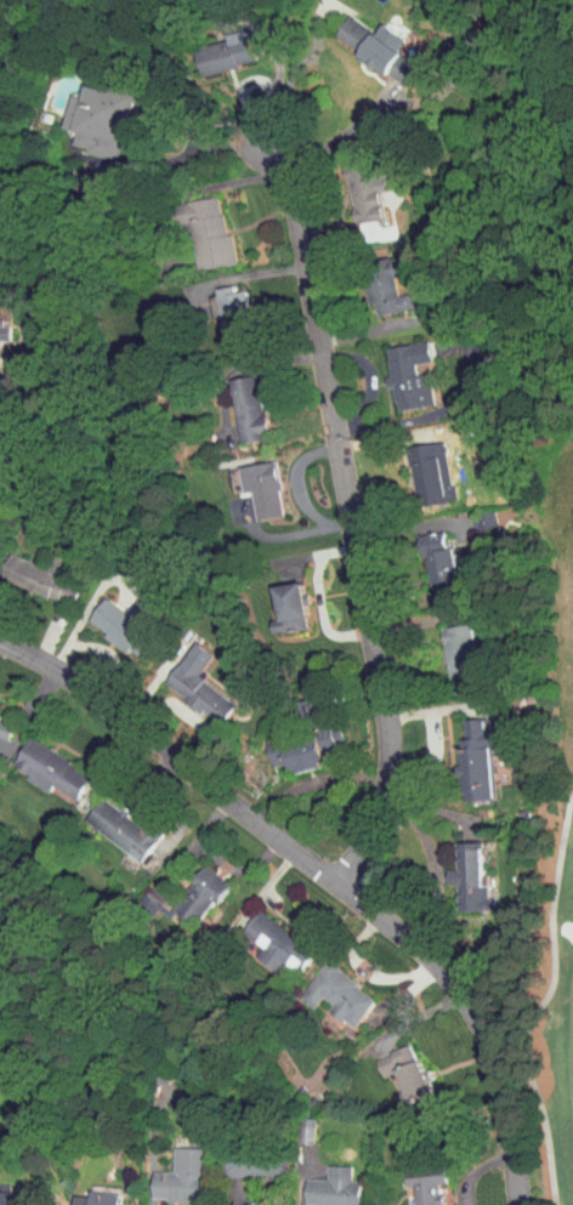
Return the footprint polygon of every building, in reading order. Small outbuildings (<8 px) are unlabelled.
[(342,43),(356,22),(335,7),(321,28),(342,43)] [(383,42),(391,30),(366,14),(344,48),(388,77),(403,55),(383,42)] [(186,67),(239,55),(232,23),(212,27),(213,33),(180,40),(186,67)] [(51,120),(64,123),(61,137),(75,140),(74,146),(106,154),(117,109),(124,110),(129,88),(73,75),(70,90),(59,87),(51,120)] [(366,185),(374,184),(371,165),(357,167),(356,155),(332,158),(339,216),(369,212),(366,185)] [(222,257),(218,227),(210,228),(205,190),(168,195),(178,264),(222,257)] [(361,308),(398,301),(395,286),(384,289),(380,270),(390,268),(386,250),(350,257),(361,308)] [(213,344),(241,339),(231,283),(221,285),(220,279),(202,282),(213,344)] [(418,398),(413,366),(402,368),(400,357),(417,355),(414,335),(371,341),(376,380),(379,380),(382,403),(418,398)] [(245,368),(217,371),(225,436),(252,432),(245,368)] [(431,495),(421,435),(392,439),(402,499),(431,495)] [(226,460),(230,485),(239,484),(243,513),(270,509),(262,454),(226,460)] [(459,507),(460,526),(482,524),(481,505),(459,507)] [(432,541),(430,525),(408,528),(417,593),(445,589),(438,541),(432,541)] [(39,549),(34,562),(0,549),(0,577),(58,599),(67,577),(49,570),(55,555),(39,549)] [(260,578),(264,613),(257,613),(259,627),(292,623),(287,576),(260,578)] [(75,614),(93,625),(90,629),(125,652),(138,632),(127,626),(141,604),(123,593),(114,606),(90,591),(75,614)] [(428,621),(437,685),(465,681),(456,617),(428,621)] [(150,678),(206,718),(221,697),(184,669),(199,647),(182,635),(150,678)] [(252,736),(258,760),(272,756),(274,767),(308,759),(305,747),(332,741),(326,716),(313,719),(306,690),(286,695),(293,726),(252,736)] [(475,741),(485,740),(484,721),(474,722),(473,711),(445,714),(452,795),(480,793),(475,741)] [(15,767),(12,772),(34,785),(37,779),(61,793),(77,768),(16,731),(0,758),(15,767)] [(71,815),(126,855),(147,826),(133,815),(129,821),(88,791),(71,815)] [(212,875),(190,858),(153,906),(158,910),(160,906),(179,920),(212,875)] [(240,951),(263,967),(271,955),(284,964),(299,942),(245,903),(228,927),(247,941),(240,951)] [(362,990),(311,955),(285,992),(299,1002),(308,990),(318,997),(314,1004),(339,1022),(362,990)] [(360,1051),(367,1071),(382,1066),(389,1084),(382,1086),(388,1103),(422,1091),(411,1064),(408,1065),(404,1052),(401,1053),(395,1038),(360,1051)] [(301,1112),(286,1111),(285,1137),(300,1137),(301,1112)] [(140,1165),(139,1193),(188,1195),(189,1142),(160,1141),(160,1166),(140,1165)] [(210,1146),(209,1167),(265,1171),(267,1150),(210,1146)] [(425,1178),(432,1177),(430,1159),(392,1162),(393,1181),(401,1181),(403,1204),(427,1204),(425,1178)] [(346,1202),(347,1170),(313,1170),(313,1173),(291,1172),(290,1200),(346,1202)] [(119,1202),(104,1201),(105,1186),(75,1184),(75,1191),(60,1190),(59,1204),(119,1204),(119,1202)]
